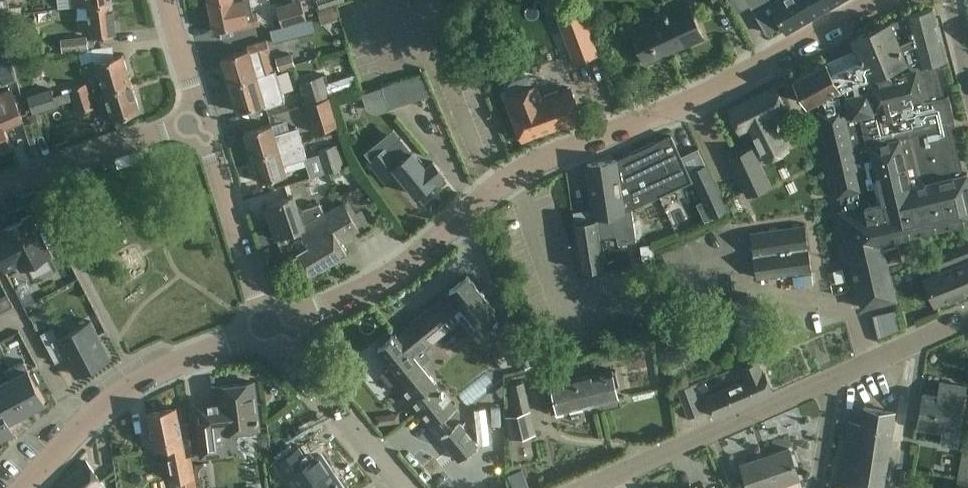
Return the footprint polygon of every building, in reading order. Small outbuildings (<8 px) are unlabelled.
[(10,14),(9,0),(2,0),(0,0),(0,15),(10,14)] [(209,2),(214,30),(239,25),(239,27),(259,24),(259,23),(257,11),(253,12),(251,0),(221,0),(209,2)] [(307,19),(302,0),(278,6),(283,25),(307,19)] [(319,8),(344,0),(316,0),(319,8)] [(767,32),(782,24),(786,31),(825,9),(820,0),(749,0),(767,32)] [(825,9),(840,0),(820,0),(825,9)] [(112,1),(88,4),(91,36),(116,33),(112,1)] [(704,37),(695,19),(689,4),(630,30),(645,63),(704,37)] [(935,17),(933,8),(906,14),(907,16),(890,23),(890,22),(852,38),(856,48),(841,55),(846,66),(832,72),(826,60),(794,78),(807,103),(816,98),(820,111),(818,111),(838,195),(840,195),(843,210),(839,211),(862,307),(896,299),(887,262),(902,259),(898,243),(884,247),(882,241),(967,220),(967,177),(967,172),(963,173),(951,124),(955,123),(948,93),(945,95),(936,60),(946,58),(935,17)] [(314,31),(312,19),(270,29),(273,41),(314,31)] [(588,22),(571,29),(580,56),(598,49),(588,22)] [(86,36),(61,39),(62,51),(87,48),(86,36)] [(274,71),(268,51),(270,51),(266,39),(247,45),(248,48),(222,56),(230,84),(256,76),(274,71)] [(10,55),(21,53),(20,46),(14,42),(8,43),(10,55)] [(294,64),(295,65),(296,65),(292,52),(276,57),(279,70),(280,69),(294,64)] [(105,90),(131,82),(122,53),(96,62),(105,90)] [(257,76),(230,84),(238,111),(257,105),(264,103),(265,107),(285,101),(281,89),(276,70),(274,70),(274,71),(257,76)] [(432,95),(424,73),(393,83),(401,106),(432,95)] [(330,96),(324,74),(300,81),(306,103),(330,96)] [(508,102),(515,121),(522,140),(582,118),(571,88),(559,92),(558,89),(542,95),(538,84),(536,84),(534,80),(530,78),(525,77),(511,83),(509,85),(508,88),(510,94),(506,96),(508,102)] [(52,88),(27,96),(33,113),(33,114),(36,113),(76,100),(75,99),(89,95),(85,82),(72,87),(72,90),(54,95),(52,88)] [(131,82),(105,90),(113,118),(140,110),(131,82)] [(785,108),(783,105),(774,87),(729,109),(740,131),(753,124),(758,134),(755,135),(759,143),(730,157),(749,194),(769,185),(755,157),(763,153),(766,159),(787,149),(775,125),(771,127),(766,118),(785,108)] [(93,107),(89,95),(75,99),(76,100),(79,112),(93,107)] [(330,97),(306,103),(314,131),(338,124),(330,97)] [(11,144),(2,122),(5,121),(0,110),(0,149),(11,144)] [(33,113),(28,114),(32,127),(39,125),(36,113),(33,114),(33,113)] [(29,121),(24,123),(30,143),(36,141),(29,121)] [(252,157),(303,141),(299,127),(275,134),(272,123),(244,132),(252,157)] [(626,197),(631,207),(691,179),(671,135),(616,160),(622,198),(626,197)] [(370,159),(370,160),(372,163),(384,179),(396,169),(417,194),(435,179),(443,173),(433,161),(425,167),(413,151),(413,152),(400,136),(370,159)] [(307,157),(303,142),(303,141),(252,157),(260,182),(287,173),(284,164),(307,157)] [(346,166),(339,143),(319,149),(326,172),(329,171),(339,168),(346,166)] [(622,198),(616,160),(616,159),(587,164),(595,219),(575,222),(582,269),(604,265),(599,236),(616,233),(618,241),(636,238),(636,237),(640,236),(643,232),(641,222),(637,219),(633,220),(631,208),(623,211),(631,207),(626,197),(622,198)] [(727,209),(707,163),(690,170),(703,200),(696,203),(704,220),(727,209)] [(339,168),(329,171),(331,179),(341,176),(339,168)] [(740,185),(722,191),(737,226),(754,219),(740,185)] [(285,197),(266,204),(277,234),(285,259),(295,253),(307,274),(347,250),(341,240),(358,230),(348,213),(343,203),(325,213),(319,203),(298,209),(293,195),(285,197)] [(0,237),(0,259),(6,270),(20,262),(23,268),(51,253),(31,214),(2,229),(5,234),(0,237)] [(750,233),(755,277),(810,271),(804,226),(750,233)] [(934,256),(938,268),(967,256),(967,242),(934,256)] [(655,268),(653,253),(652,243),(640,245),(643,270),(655,268)] [(965,261),(925,277),(936,303),(967,291),(967,269),(965,261)] [(843,268),(833,270),(836,283),(846,280),(843,268)] [(899,271),(890,275),(894,285),(903,282),(899,271)] [(378,348),(392,365),(381,374),(396,392),(400,387),(431,425),(455,406),(422,365),(431,357),(424,348),(460,319),(483,347),(504,329),(491,313),(496,309),(468,275),(449,290),(452,293),(441,302),(439,300),(406,327),(408,329),(399,337),(396,333),(394,335),(392,334),(390,335),(391,337),(378,348)] [(28,286),(17,292),(23,304),(35,298),(28,286)] [(0,298),(0,311),(12,305),(6,294),(0,298)] [(44,308),(30,314),(38,330),(52,323),(44,308)] [(76,375),(110,358),(91,320),(58,337),(53,326),(41,332),(55,362),(66,356),(76,375)] [(684,336),(681,342),(685,348),(693,347),(696,340),(691,334),(684,336)] [(24,360),(5,370),(26,410),(45,400),(36,383),(39,382),(34,373),(31,374),(24,360)] [(772,392),(764,373),(764,372),(762,373),(758,362),(743,369),(748,380),(707,397),(715,416),(772,392)] [(543,385),(545,393),(550,413),(618,396),(616,386),(619,385),(616,370),(612,370),(612,369),(543,385)] [(0,383),(0,403),(9,419),(26,410),(5,370),(4,370),(8,379),(0,383)] [(221,409),(197,412),(202,456),(227,453),(224,432),(259,428),(253,381),(219,385),(220,398),(221,409)] [(491,382),(490,400),(501,400),(502,382),(491,382)] [(529,412),(530,411),(523,382),(510,385),(513,396),(509,397),(513,414),(507,416),(512,437),(534,431),(529,412)] [(923,393),(919,420),(918,429),(942,433),(940,442),(956,445),(960,427),(957,426),(961,404),(965,385),(950,382),(948,394),(939,393),(939,396),(923,393)] [(702,411),(692,386),(679,391),(690,416),(702,411)] [(14,429),(9,419),(0,403),(0,436),(14,429)] [(895,411),(863,406),(861,422),(848,420),(838,485),(832,484),(832,487),(883,487),(895,411)] [(148,412),(152,432),(155,448),(167,446),(173,480),(175,480),(181,479),(183,487),(196,487),(194,476),(194,475),(190,456),(185,457),(176,407),(148,412)] [(400,411),(376,414),(377,423),(401,421),(400,411)] [(459,459),(478,444),(460,422),(441,438),(459,459)] [(966,430),(955,487),(967,487),(967,431),(966,430)] [(282,458),(276,462),(287,478),(293,473),(303,487),(344,487),(320,453),(308,462),(298,447),(282,458)] [(789,448),(742,463),(750,487),(774,487),(773,487),(799,478),(789,448)] [(86,460),(58,487),(100,487),(107,481),(86,460)]
